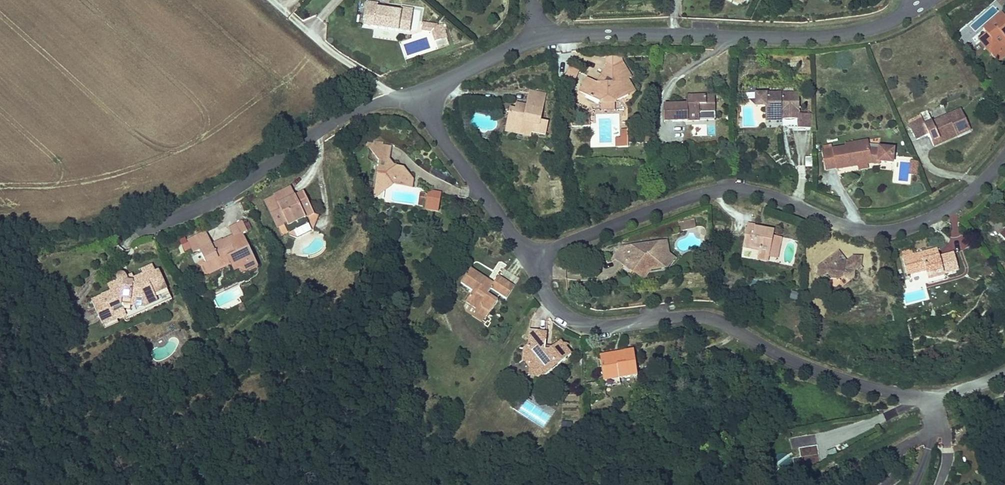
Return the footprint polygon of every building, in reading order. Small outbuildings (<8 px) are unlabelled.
[(410,32),(412,15),(401,14),(402,11),(401,11),(388,9),(388,12),(385,11),(385,9),(377,8),(378,3),(367,2),(364,25),(374,27),(374,28),(399,31),(399,30),(410,32)] [(412,15),(413,9),(402,7),(401,11),(402,11),(401,14),(412,15)] [(991,53),(995,49),(1000,55),(1004,52),(1004,14),(1003,13),(999,13),(999,17),(984,29),(987,33),(992,39),(984,45),(991,53)] [(440,35),(437,25),(428,24),(427,31),(432,31),(434,37),(440,35)] [(447,38),(442,24),(437,25),(440,35),(442,39),(447,38)] [(987,33),(980,39),(984,45),(992,39),(987,33)] [(991,53),(998,62),(1004,57),(1004,52),(1000,55),(995,49),(991,53)] [(602,104),(614,104),(628,96),(627,94),(633,90),(627,80),(631,77),(622,61),(622,55),(606,56),(606,63),(608,65),(598,83),(588,78),(580,92),(598,101),(602,104)] [(570,67),(563,81),(573,85),(579,71),(570,67)] [(766,93),(766,105),(766,121),(781,120),(781,119),(798,119),(798,128),(812,128),(812,115),(799,115),(799,114),(799,92),(766,93)] [(538,129),(538,133),(546,135),(548,123),(541,121),(546,96),(529,93),(526,105),(525,111),(515,109),(510,108),(506,127),(530,132),(531,128),(538,129)] [(756,93),(756,106),(766,105),(766,93),(756,93)] [(699,121),(699,118),(699,111),(715,111),(715,95),(687,96),(687,104),(672,105),(664,105),(664,122),(672,122),(699,121)] [(980,101),(983,107),(988,104),(985,98),(980,101)] [(602,104),(598,101),(594,110),(625,110),(620,104),(614,104),(602,104)] [(941,143),(940,139),(956,132),(957,136),(971,130),(962,109),(932,121),(928,112),(909,120),(917,139),(929,134),(934,146),(941,143)] [(529,136),(530,132),(506,127),(505,131),(529,136)] [(940,139),(941,143),(957,136),(956,132),(940,139)] [(623,138),(617,139),(617,148),(628,148),(628,138),(623,138)] [(837,169),(859,165),(858,161),(865,160),(866,164),(867,164),(871,163),(879,164),(879,161),(892,162),(893,149),(879,148),(879,150),(869,149),(867,141),(846,145),(847,147),(823,151),(827,170),(837,168),(837,169)] [(412,179),(406,172),(401,171),(402,167),(387,165),(389,147),(380,145),(380,143),(373,142),(372,144),(369,144),(368,146),(379,160),(375,190),(384,191),(393,184),(411,187),(412,179)] [(859,165),(859,170),(867,169),(867,164),(866,164),(865,160),(858,161),(859,165)] [(278,204),(295,196),(291,187),(273,195),(274,196),(278,204)] [(374,199),(384,191),(375,190),(374,199)] [(306,218),(314,214),(304,192),(295,196),(278,204),(281,212),(284,213),(283,216),(288,226),(293,224),(296,229),(308,224),(306,218)] [(438,212),(441,194),(433,193),(427,196),(426,194),(422,193),(420,204),(426,205),(425,209),(438,212)] [(281,212),(278,204),(274,196),(265,201),(278,228),(284,225),(285,228),(288,226),(283,216),(284,213),(281,212)] [(297,238),(313,231),(319,216),(314,214),(306,218),(308,224),(296,229),(293,224),(288,226),(285,228),(288,233),(289,235),(297,238)] [(681,222),(682,230),(695,227),(693,219),(681,222)] [(243,234),(247,232),(243,222),(229,228),(233,238),(234,238),(243,234)] [(743,246),(751,247),(759,248),(759,250),(758,256),(769,258),(769,256),(773,237),(774,231),(763,229),(762,231),(754,230),(755,227),(755,225),(747,224),(743,246)] [(228,258),(235,254),(239,263),(241,262),(248,264),(256,261),(243,234),(234,238),(233,238),(223,242),(220,244),(217,245),(216,242),(212,244),(206,232),(187,240),(193,253),(200,250),(206,263),(202,265),(206,273),(230,262),(228,258)] [(773,237),(769,256),(777,258),(781,238),(773,237)] [(613,256),(623,264),(625,261),(639,272),(648,270),(667,267),(674,258),(668,253),(666,241),(620,247),(613,256)] [(926,271),(928,279),(944,275),(944,274),(959,270),(954,253),(939,256),(937,248),(914,254),(912,249),(902,252),(903,257),(902,258),(907,276),(926,271)] [(838,249),(818,266),(817,273),(822,278),(827,273),(831,277),(830,279),(830,281),(833,285),(837,286),(841,283),(841,281),(840,279),(844,275),(850,281),(854,277),(856,269),(847,260),(838,249)] [(240,266),(239,263),(235,254),(228,258),(230,262),(234,271),(239,269),(240,266)] [(854,255),(847,260),(856,269),(861,264),(862,256),(854,255)] [(247,272),(258,266),(256,261),(248,264),(241,262),(239,263),(240,266),(239,269),(247,272)] [(625,261),(623,264),(642,278),(648,270),(639,272),(625,261)] [(154,294),(167,288),(159,271),(156,272),(153,265),(141,270),(143,275),(133,280),(133,283),(128,282),(125,277),(125,276),(124,275),(124,274),(123,274),(122,274),(121,274),(120,274),(119,275),(118,276),(118,277),(118,278),(118,279),(119,281),(108,285),(111,292),(92,301),(103,326),(114,322),(112,318),(113,312),(122,308),(121,306),(121,304),(131,306),(145,308),(158,302),(154,294)] [(496,300),(500,295),(507,283),(498,277),(494,284),(493,286),(485,282),(487,279),(470,269),(461,283),(473,291),(466,303),(477,310),(483,308),(490,313),(498,301),(496,300)] [(506,299),(514,287),(507,283),(500,295),(506,299)] [(127,320),(172,300),(167,288),(154,294),(158,302),(145,308),(131,306),(130,311),(123,310),(126,316),(127,320)] [(123,310),(122,308),(113,312),(112,318),(114,322),(126,316),(123,310)] [(486,319),(490,313),(483,308),(477,310),(475,312),(486,319)] [(545,350),(547,333),(548,323),(531,321),(529,331),(527,347),(526,356),(531,362),(543,377),(571,355),(564,347),(567,344),(562,344),(560,342),(549,351),(545,350)] [(637,376),(634,351),(615,353),(616,357),(600,359),(604,381),(620,378),(637,376)] [(543,377),(531,362),(530,375),(543,377)] [(620,385),(620,378),(604,381),(605,387),(620,385)] [(793,458),(794,468),(820,463),(819,456),(822,456),(822,453),(819,454),(817,445),(799,448),(801,457),(793,458)] [(837,455),(835,449),(827,452),(829,458),(837,455)]
